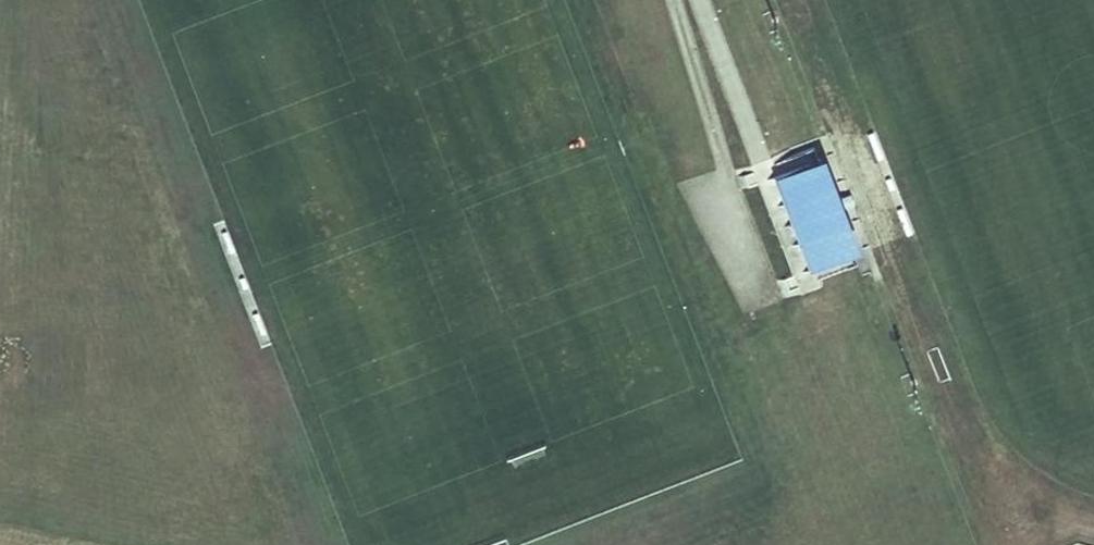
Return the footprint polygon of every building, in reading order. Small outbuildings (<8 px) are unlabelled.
[(825,154),(776,173),(812,267),(854,251),(861,249),(825,154)]
